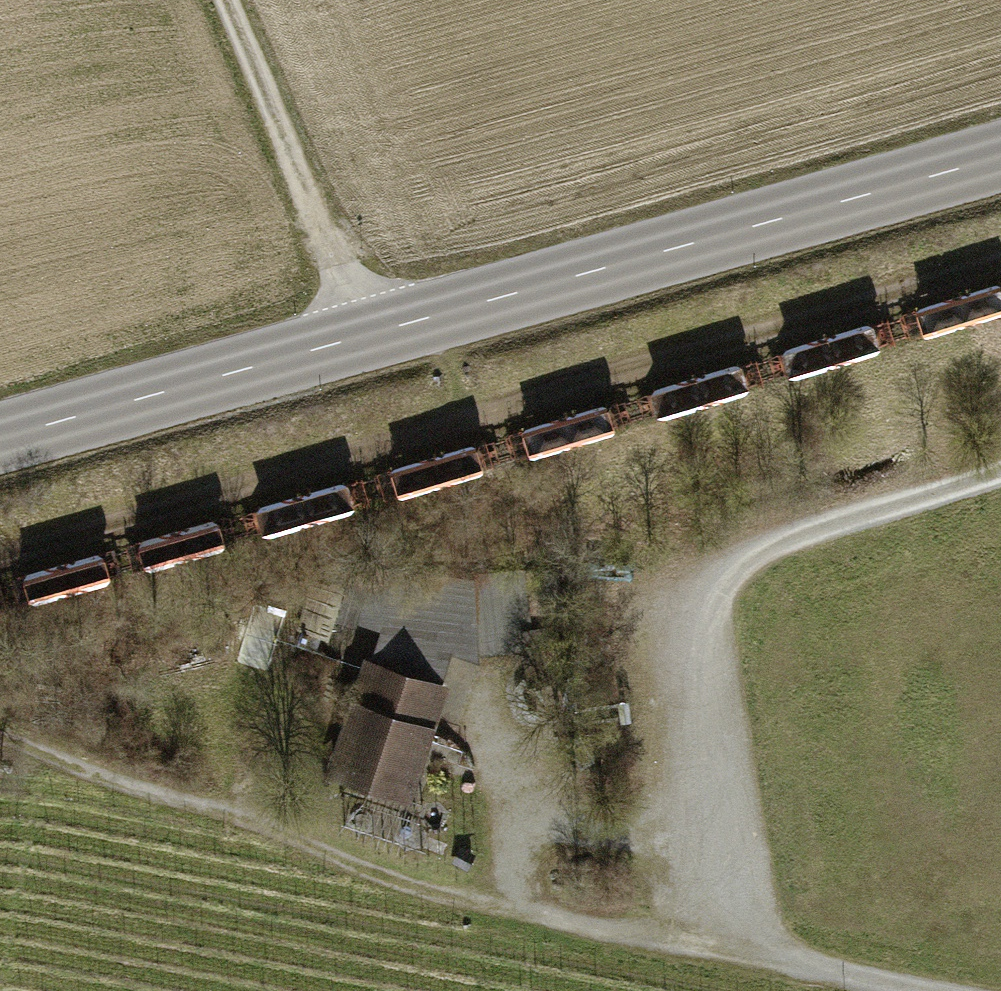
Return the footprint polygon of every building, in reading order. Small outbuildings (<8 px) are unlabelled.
[(394,648),(360,763),(448,789),(482,674),(394,648)]
